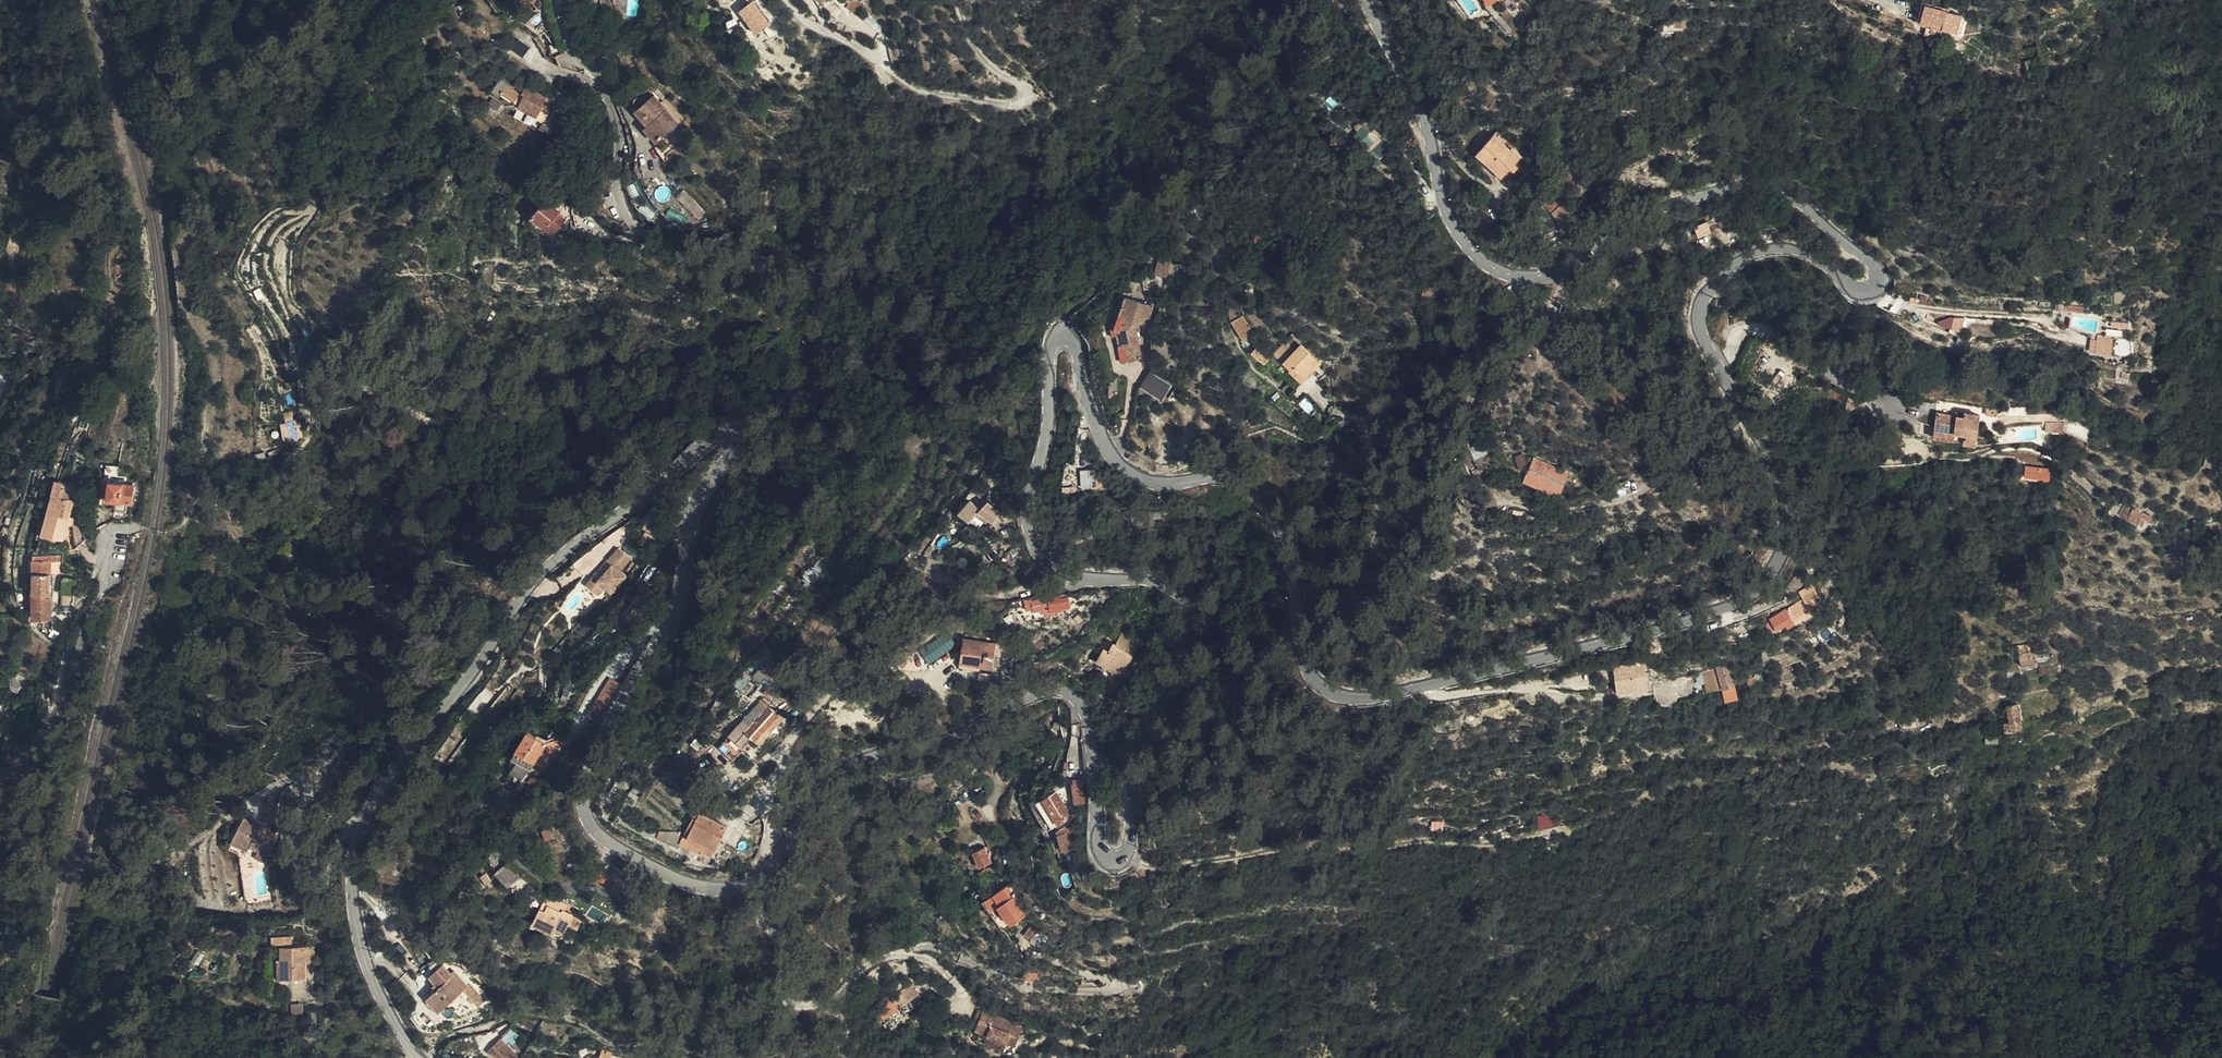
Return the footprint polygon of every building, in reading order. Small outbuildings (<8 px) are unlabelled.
[(847,6),(858,14),(866,3),(862,0),(853,0),(847,6)] [(1522,9),(1526,5),(1522,0),(1515,0),(1522,9)] [(1965,23),(1969,6),(1944,0),(1931,0),(1928,14),(1965,23)] [(468,1),(463,4),(468,14),(473,11),(468,1)] [(758,4),(746,14),(758,33),(772,22),(758,4)] [(1694,10),(1679,9),(1678,20),(1693,21),(1694,10)] [(518,37),(512,48),(525,55),(531,45),(518,37)] [(501,94),(506,86),(501,82),(493,92),(499,97),(501,94)] [(506,86),(501,94),(520,106),(518,108),(541,123),(549,111),(532,107),(520,97),(506,86)] [(532,107),(549,111),(551,109),(523,92),(520,97),(532,107)] [(654,124),(664,137),(683,121),(659,93),(640,108),(654,124)] [(579,100),(575,99),(567,105),(577,118),(580,115),(576,108),(579,102),(579,100)] [(584,112),(580,106),(579,102),(576,108),(580,115),(584,112)] [(1363,125),(1358,129),(1365,136),(1373,129),(1366,122),(1363,125)] [(650,127),(660,140),(664,137),(654,124),(650,127)] [(1494,127),(1473,151),(1501,176),(1522,151),(1494,127)] [(589,199),(590,174),(580,173),(579,199),(589,199)] [(564,223),(561,220),(565,216),(560,212),(562,210),(549,197),(534,212),(555,232),(564,223)] [(1553,206),(1561,225),(1575,219),(1566,200),(1553,206)] [(1698,235),(1711,233),(1709,222),(1696,224),(1698,235)] [(1177,268),(1181,251),(1178,250),(1176,252),(1171,248),(1166,264),(1177,268)] [(1437,288),(1424,284),(1421,292),(1434,296),(1437,288)] [(1125,326),(1126,327),(1128,338),(1134,337),(1136,346),(1147,351),(1151,351),(1146,324),(1150,323),(1149,316),(1156,315),(1163,296),(1135,285),(1129,304),(1134,306),(1133,312),(1127,310),(1124,318),(1125,321),(1127,321),(1128,326),(1125,326)] [(2085,305),(2056,302),(2054,308),(2085,312),(2085,305)] [(1121,319),(1123,328),(1126,327),(1125,326),(1128,326),(1127,321),(1125,321),(1124,318),(1127,310),(1133,312),(1134,306),(1129,304),(1127,303),(1121,319)] [(1251,332),(1254,327),(1254,324),(1245,311),(1235,318),(1246,336),(1251,332)] [(1951,328),(1961,332),(1964,318),(1954,317),(1950,327),(1951,328)] [(2131,350),(2130,337),(2113,336),(2112,352),(2116,352),(2121,353),(2126,352),(2131,350)] [(1286,358),(1297,345),(1288,337),(1276,348),(1286,358)] [(1310,373),(1321,361),(1317,358),(1319,356),(1321,355),(1303,339),(1297,345),(1286,358),(1293,364),(1297,361),(1310,373)] [(1131,354),(1137,353),(1136,346),(1129,343),(1131,354)] [(1271,354),(1259,343),(1255,348),(1267,360),(1269,358),(1269,357),(1271,354)] [(1306,378),(1310,373),(1297,361),(1293,364),(1293,365),(1306,378)] [(1159,364),(1149,378),(1164,389),(1174,375),(1159,364)] [(1962,441),(1974,443),(1980,414),(1964,412),(1963,416),(1936,411),(1933,434),(1962,440),(1962,441)] [(283,420),(285,435),(303,433),(301,418),(283,420)] [(2061,422),(2043,421),(2043,430),(2057,431),(2061,422)] [(1471,461),(1485,455),(1480,443),(1466,449),(1471,461)] [(1523,451),(1516,456),(1523,464),(1529,458),(1523,451)] [(1567,471),(1530,459),(1523,480),(1561,491),(1567,471)] [(1077,475),(1079,486),(1101,484),(1099,466),(1086,467),(1087,474),(1077,475)] [(2025,467),(2024,476),(2048,480),(2049,470),(2025,467)] [(135,477),(104,473),(102,488),(116,490),(114,501),(128,503),(129,492),(133,493),(135,477)] [(65,478),(62,489),(58,488),(53,507),(47,505),(46,505),(41,528),(63,534),(72,499),(73,494),(75,488),(75,481),(65,478)] [(1559,495),(1561,491),(1523,480),(1522,483),(1541,489),(1559,495)] [(73,494),(72,499),(81,502),(83,483),(75,481),(75,488),(73,494)] [(47,505),(53,507),(58,488),(52,486),(47,505)] [(970,519),(984,501),(972,492),(959,511),(970,519)] [(2131,497),(2126,495),(2122,503),(2126,505),(2131,497)] [(2143,503),(2131,497),(2126,505),(2141,512),(2144,508),(2141,506),(2143,503)] [(989,500),(979,509),(991,522),(999,513),(989,500)] [(650,512),(644,520),(654,528),(660,520),(650,512)] [(600,565),(594,573),(607,582),(613,574),(619,579),(633,561),(627,556),(637,543),(623,533),(613,546),(619,550),(605,569),(600,565)] [(1835,550),(1826,547),(1821,560),(1823,561),(1829,564),(1835,550)] [(32,556),(32,568),(49,568),(49,555),(49,554),(41,554),(40,549),(32,549),(32,556)] [(1832,565),(1829,564),(1823,561),(1819,570),(1828,573),(1832,565)] [(49,568),(32,568),(33,587),(50,587),(49,568)] [(654,572),(650,577),(660,584),(664,579),(654,572)] [(1796,582),(1790,577),(1779,590),(1785,595),(1796,582)] [(50,612),(50,587),(33,587),(33,612),(50,612)] [(1796,598),(1796,600),(1765,621),(1772,632),(1781,625),(1786,622),(1804,610),(1817,602),(1809,589),(1804,592),(1796,598)] [(1031,596),(1026,596),(1030,607),(1031,607),(1031,609),(1049,607),(1050,611),(1061,610),(1061,608),(1071,607),(1070,598),(1061,599),(1061,597),(1055,597),(1055,596),(1050,596),(1050,598),(1031,599),(1031,596)] [(641,613),(645,607),(635,600),(631,606),(641,613)] [(1807,615),(1804,610),(1786,622),(1788,624),(1790,626),(1807,615)] [(1737,611),(1707,623),(1711,633),(1739,620),(1737,611)] [(1100,646),(1093,658),(1125,676),(1138,651),(1131,647),(1135,639),(1119,631),(1111,642),(1109,640),(1104,648),(1100,646)] [(942,635),(921,648),(930,662),(950,650),(942,635)] [(1650,646),(1665,644),(1663,637),(1649,640),(1650,646)] [(969,663),(977,641),(964,638),(959,661),(969,663)] [(969,663),(980,665),(991,667),(996,644),(977,641),(969,663)] [(773,642),(766,649),(766,650),(758,659),(766,668),(776,659),(783,653),(773,642)] [(761,644),(740,669),(745,673),(766,650),(766,649),(761,644)] [(1652,655),(1666,651),(1665,644),(1650,646),(1652,655)] [(2025,647),(2014,650),(2018,663),(2030,658),(2029,655),(2033,653),(2032,650),(2027,652),(2025,647)] [(783,653),(776,659),(786,669),(792,663),(783,653)] [(1733,684),(1728,662),(1715,666),(1717,671),(1719,679),(1721,687),(1733,684)] [(1640,665),(1613,670),(1614,680),(1617,680),(1633,678),(1642,676),(1640,665)] [(617,666),(593,704),(607,713),(620,688),(628,673),(617,666)] [(1717,671),(1701,675),(1702,682),(1710,680),(1710,682),(1719,679),(1717,671)] [(1712,689),(1721,687),(1719,679),(1710,682),(1712,689)] [(1710,682),(1710,680),(1702,682),(1704,691),(1712,689),(1710,682)] [(768,682),(733,721),(746,733),(755,723),(757,725),(759,724),(784,696),(768,682)] [(1733,684),(1721,687),(1725,700),(1737,696),(1733,684)] [(786,702),(784,696),(759,724),(763,727),(786,702)] [(2011,714),(2012,714),(2024,711),(2021,700),(2010,703),(2011,714)] [(1464,708),(1456,709),(1457,718),(1466,717),(1464,708)] [(1443,720),(1457,718),(1456,709),(1441,712),(1443,720)] [(1918,722),(1916,717),(1912,709),(1899,710),(1900,725),(1918,722)] [(558,723),(540,710),(527,729),(545,742),(546,743),(558,723)] [(2012,714),(2013,719),(2014,726),(2014,728),(2027,725),(2024,711),(2012,714)] [(1918,722),(1921,728),(1933,724),(1932,720),(1934,718),(1931,712),(1916,717),(1918,722)] [(746,733),(733,721),(722,732),(737,745),(747,734),(746,733)] [(545,742),(527,729),(524,734),(530,739),(541,747),(545,742)] [(1998,730),(1988,731),(1989,741),(1998,740),(1998,730)] [(541,747),(530,739),(522,752),(532,761),(542,748),(541,747)] [(1080,764),(1080,769),(1078,769),(1080,792),(1085,791),(1085,789),(1090,788),(1089,763),(1080,764)] [(1080,794),(1079,792),(1069,773),(1053,782),(1045,785),(1040,788),(1054,815),(1076,802),(1074,797),(1080,794)] [(1040,788),(1045,785),(1044,783),(1037,787),(1049,817),(1054,815),(1040,788)] [(272,792),(269,817),(283,824),(285,793),(272,792)] [(702,805),(696,818),(694,824),(697,821),(706,811),(714,804),(706,799),(702,805)] [(694,812),(692,817),(696,818),(702,805),(700,803),(694,812)] [(717,838),(731,814),(714,804),(706,811),(697,821),(694,824),(703,830),(713,835),(717,838)] [(269,817),(251,808),(241,829),(258,837),(266,841),(263,847),(273,852),(282,834),(283,824),(269,817)] [(687,828),(692,817),(694,812),(690,818),(665,816),(652,809),(649,816),(685,833),(687,828)] [(555,810),(548,813),(552,824),(560,821),(555,810)] [(1063,816),(1067,839),(1075,838),(1075,840),(1079,840),(1077,819),(1074,814),(1071,815),(1069,813),(1063,816)] [(1540,827),(1560,825),(1558,813),(1539,815),(1540,827)] [(694,824),(696,818),(692,817),(687,828),(691,831),(692,827),(694,824)] [(704,836),(715,842),(717,838),(713,835),(703,830),(694,824),(692,827),(691,831),(702,838),(704,836)] [(258,837),(241,829),(239,833),(255,841),(258,837)] [(970,846),(959,835),(953,839),(966,850),(970,846)] [(988,855),(1000,850),(993,835),(981,840),(988,855)] [(522,858),(510,846),(500,856),(511,868),(522,858)] [(1031,905),(1010,877),(996,888),(1003,897),(1001,898),(1012,913),(1014,911),(1020,906),(1023,904),(1026,909),(1031,905)] [(546,885),(570,896),(571,894),(573,890),(549,878),(546,885)] [(586,902),(571,894),(570,896),(546,885),(536,906),(555,915),(557,911),(568,917),(572,907),(582,912),(586,902)] [(1007,922),(1017,915),(1014,911),(1012,913),(1001,898),(1003,897),(996,888),(988,894),(997,908),(1007,922)] [(1017,915),(1023,911),(1020,906),(1014,911),(1017,915)] [(1044,920),(1036,932),(1045,939),(1053,927),(1044,920)] [(448,1000),(474,975),(461,960),(458,962),(450,954),(437,965),(443,972),(441,974),(444,978),(435,986),(448,1000)] [(914,972),(906,977),(900,984),(884,995),(890,1004),(925,979),(916,966),(912,969),(914,972)] [(349,992),(335,990),(335,998),(349,999),(349,992)] [(310,996),(299,996),(299,1010),(310,1010),(310,996)] [(982,1004),(987,1006),(990,997),(985,996),(982,1004)] [(987,1006),(983,1016),(989,1018),(995,1003),(1024,1015),(1018,1030),(1022,1031),(1028,1014),(1021,1011),(1022,1009),(990,997),(987,1006)] [(995,1003),(989,1018),(1018,1030),(1024,1015),(995,1003)] [(509,1020),(501,1027),(507,1035),(509,1033),(516,1042),(520,1038),(516,1033),(518,1031),(509,1020)] [(499,1057),(505,1057),(515,1050),(500,1031),(486,1042),(499,1057)] [(559,1042),(556,1052),(562,1054),(561,1057),(606,1057),(607,1054),(559,1042)]
